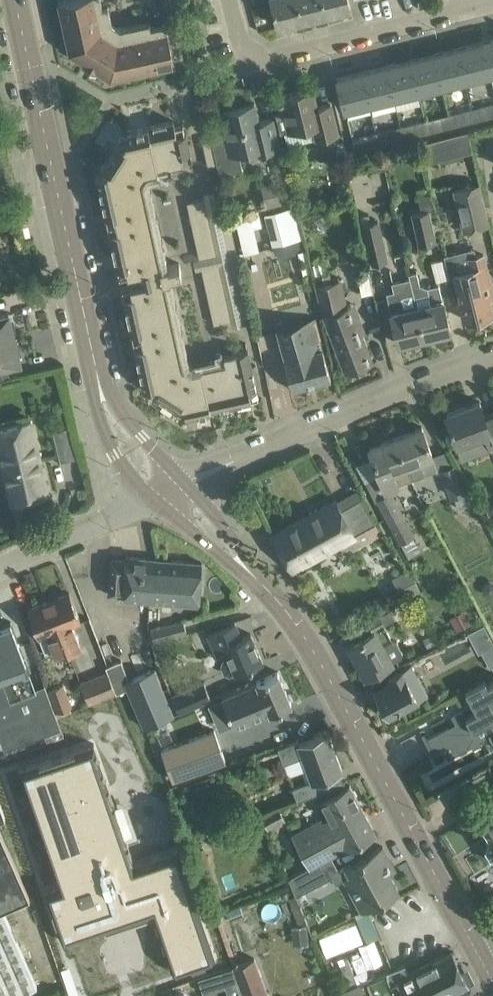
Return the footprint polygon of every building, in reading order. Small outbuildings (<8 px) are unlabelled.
[(111,22),(107,6),(102,7),(101,0),(59,0),(58,0),(69,51),(84,60),(85,58),(97,65),(96,67),(110,77),(174,63),(166,22),(150,26),(149,20),(119,27),(111,22)] [(170,24),(182,21),(177,0),(165,0),(170,24)] [(302,20),(297,0),(271,0),(277,26),(302,20)] [(302,20),(326,14),(323,0),(297,0),(302,20)] [(326,14),(350,8),(348,0),(323,0),(326,14)] [(482,42),(490,74),(492,73),(492,39),(482,42)] [(482,42),(457,48),(465,80),(490,74),(482,42)] [(441,86),(465,80),(457,48),(433,54),(441,86)] [(441,86),(433,54),(409,60),(417,92),(441,86)] [(420,103),(417,92),(409,60),(385,66),(393,98),(394,98),(397,108),(420,103)] [(393,98),(385,66),(360,72),(369,104),(393,98)] [(344,110),(369,104),(360,72),(336,78),(344,110)] [(282,110),(283,112),(275,113),(280,134),(285,132),(287,142),(291,144),(315,138),(337,133),(335,123),(330,104),(317,107),(312,88),(283,95),(286,109),(282,110)] [(226,125),(223,126),(210,128),(221,175),(242,169),(238,151),(253,148),(254,151),(278,146),(272,119),(258,122),(254,102),(223,110),(226,125)] [(475,120),(492,116),(492,103),(472,108),(475,120)] [(451,126),(475,120),(472,108),(471,108),(470,105),(456,108),(457,112),(448,114),(451,126)] [(427,132),(451,126),(448,114),(424,120),(427,132)] [(160,264),(141,178),(147,170),(182,162),(180,154),(190,152),(186,133),(184,133),(182,125),(174,127),(173,120),(123,131),(124,136),(120,137),(100,168),(101,172),(96,173),(119,275),(131,272),(134,283),(121,286),(143,387),(148,386),(149,391),(180,410),(184,409),(185,414),(258,398),(247,349),(222,355),(224,362),(190,369),(182,364),(163,277),(170,276),(169,274),(180,271),(180,267),(179,262),(167,265),(167,263),(160,264)] [(400,126),(403,138),(427,132),(424,120),(400,126)] [(400,126),(375,132),(378,144),(403,138),(400,126)] [(474,152),(470,130),(427,137),(430,159),(474,152)] [(354,150),(378,144),(375,132),(351,138),(354,150)] [(211,137),(201,139),(207,165),(216,163),(211,137)] [(288,177),(262,183),(267,204),(293,198),(288,177)] [(489,223),(480,183),(454,189),(463,229),(489,223)] [(205,198),(186,201),(198,258),(192,260),(194,269),(200,267),(213,324),(231,320),(232,326),(241,324),(240,318),(249,316),(223,194),(214,196),(213,191),(204,193),(205,198)] [(264,213),(274,253),(283,257),(295,254),(300,246),(298,238),(302,237),(294,205),(264,213)] [(428,209),(421,211),(411,213),(418,245),(435,242),(428,209)] [(361,215),(363,224),(370,223),(368,214),(361,215)] [(370,223),(363,224),(372,263),(386,260),(376,221),(370,223)] [(445,263),(448,276),(455,275),(466,320),(492,314),(486,292),(492,290),(487,271),(483,254),(445,263)] [(416,271),(409,273),(424,337),(450,331),(442,300),(438,284),(427,287),(419,284),(416,271)] [(424,337),(409,273),(408,273),(409,278),(391,282),(393,291),(386,293),(391,313),(398,344),(424,337)] [(329,276),(325,277),(315,279),(317,286),(324,316),(337,353),(344,372),(372,361),(365,342),(352,305),(347,307),(339,279),(330,282),(329,276)] [(14,338),(13,333),(15,333),(12,320),(10,321),(8,314),(0,316),(0,342),(14,338)] [(330,379),(325,359),(322,349),(314,351),(311,342),(321,339),(315,318),(277,329),(285,358),(283,359),(292,389),(330,379)] [(14,338),(0,342),(0,379),(3,378),(0,368),(20,363),(18,356),(21,355),(18,343),(15,344),(14,338)] [(484,414),(479,401),(446,413),(457,443),(486,432),(492,450),(492,410),(484,414)] [(6,483),(11,503),(48,494),(31,419),(0,426),(0,457),(6,483)] [(408,471),(411,479),(425,474),(437,469),(421,426),(395,436),(408,471)] [(385,488),(388,487),(395,484),(411,479),(408,471),(395,436),(369,446),(385,488)] [(456,466),(440,471),(450,497),(453,496),(458,509),(471,504),(456,466)] [(391,492),(376,500),(399,543),(401,542),(412,536),(414,535),(404,515),(391,492)] [(349,525),(345,516),(335,499),(272,534),(291,570),(339,543),(344,551),(379,532),(369,514),(349,525)] [(148,601),(151,558),(125,556),(125,560),(110,559),(108,593),(122,594),(122,599),(148,601)] [(201,562),(151,558),(148,601),(198,604),(201,562)] [(414,594),(422,589),(409,567),(391,577),(404,598),(413,593),(414,594)] [(47,601),(67,652),(80,647),(72,624),(80,621),(76,611),(69,592),(47,601)] [(67,652),(47,601),(27,608),(38,637),(39,636),(45,652),(52,650),(55,657),(67,652)] [(467,609),(450,617),(457,630),(474,622),(467,609)] [(391,639),(383,625),(377,614),(349,630),(354,640),(349,643),(366,675),(400,657),(402,652),(396,640),(391,639)] [(0,625),(0,736),(4,747),(60,726),(56,717),(71,711),(69,707),(55,712),(44,682),(34,686),(10,621),(0,625)] [(150,629),(153,641),(186,632),(183,621),(150,629)] [(234,622),(207,634),(217,657),(225,653),(227,658),(224,659),(221,665),(224,673),(229,675),(235,673),(235,674),(263,662),(250,633),(241,637),(234,622)] [(111,627),(101,629),(104,651),(114,650),(111,627)] [(431,633),(422,637),(426,646),(432,644),(433,646),(437,645),(431,633)] [(481,651),(489,666),(491,665),(492,664),(492,644),(481,651)] [(124,682),(128,680),(120,661),(105,667),(107,671),(116,692),(126,688),(124,682)] [(390,676),(392,680),(393,682),(375,692),(388,716),(427,695),(411,664),(390,676)] [(255,678),(221,692),(232,720),(236,718),(237,721),(247,717),(246,715),(268,705),(269,707),(289,698),(275,668),(255,676),(255,678)] [(154,669),(128,680),(124,682),(126,688),(142,727),(173,714),(154,669)] [(116,692),(107,671),(80,683),(89,704),(116,692)] [(487,684),(485,680),(465,690),(476,711),(467,716),(462,708),(451,714),(455,722),(424,739),(433,755),(442,750),(447,758),(471,745),(472,748),(482,743),(480,740),(489,736),(492,743),(492,681),(487,684)] [(171,695),(178,711),(210,698),(203,682),(171,695)] [(62,683),(48,688),(56,711),(71,706),(62,683)] [(161,749),(171,779),(224,760),(213,730),(161,749)] [(278,747),(284,762),(288,774),(308,767),(312,780),(292,787),(296,799),(337,784),(333,773),(341,770),(328,733),(299,743),(297,740),(278,747)] [(141,863),(97,741),(19,769),(60,884),(47,889),(64,940),(103,926),(151,909),(174,975),(221,958),(198,893),(182,848),(141,863)] [(308,867),(331,855),(346,847),(346,848),(375,833),(349,784),(321,799),(331,818),(323,822),(321,819),(291,835),(308,867)] [(476,811),(490,831),(488,832),(485,841),(490,849),(492,849),(492,801),(476,811)] [(268,829),(286,820),(279,807),(261,816),(268,829)] [(3,908),(30,897),(0,829),(0,910),(3,908)] [(331,855),(308,867),(288,878),(296,896),(332,876),(336,884),(344,880),(361,910),(398,890),(388,872),(394,869),(382,846),(338,869),(331,855)] [(283,902),(294,921),(304,915),(293,896),(283,902)] [(3,908),(0,910),(0,995),(13,995),(37,985),(3,908)] [(367,942),(378,937),(366,909),(355,913),(367,942)] [(293,946),(308,944),(306,925),(291,927),(293,946)] [(93,995),(118,995),(139,988),(116,929),(74,945),(93,995)] [(408,973),(419,995),(449,995),(469,986),(451,951),(408,973)] [(339,960),(350,988),(359,984),(348,957),(339,960)] [(239,983),(244,995),(268,995),(253,958),(232,967),(233,968),(239,983)] [(350,988),(334,994),(335,995),(419,995),(408,973),(404,966),(359,984),(350,988)] [(220,972),(228,995),(244,995),(239,983),(233,968),(220,972)]
